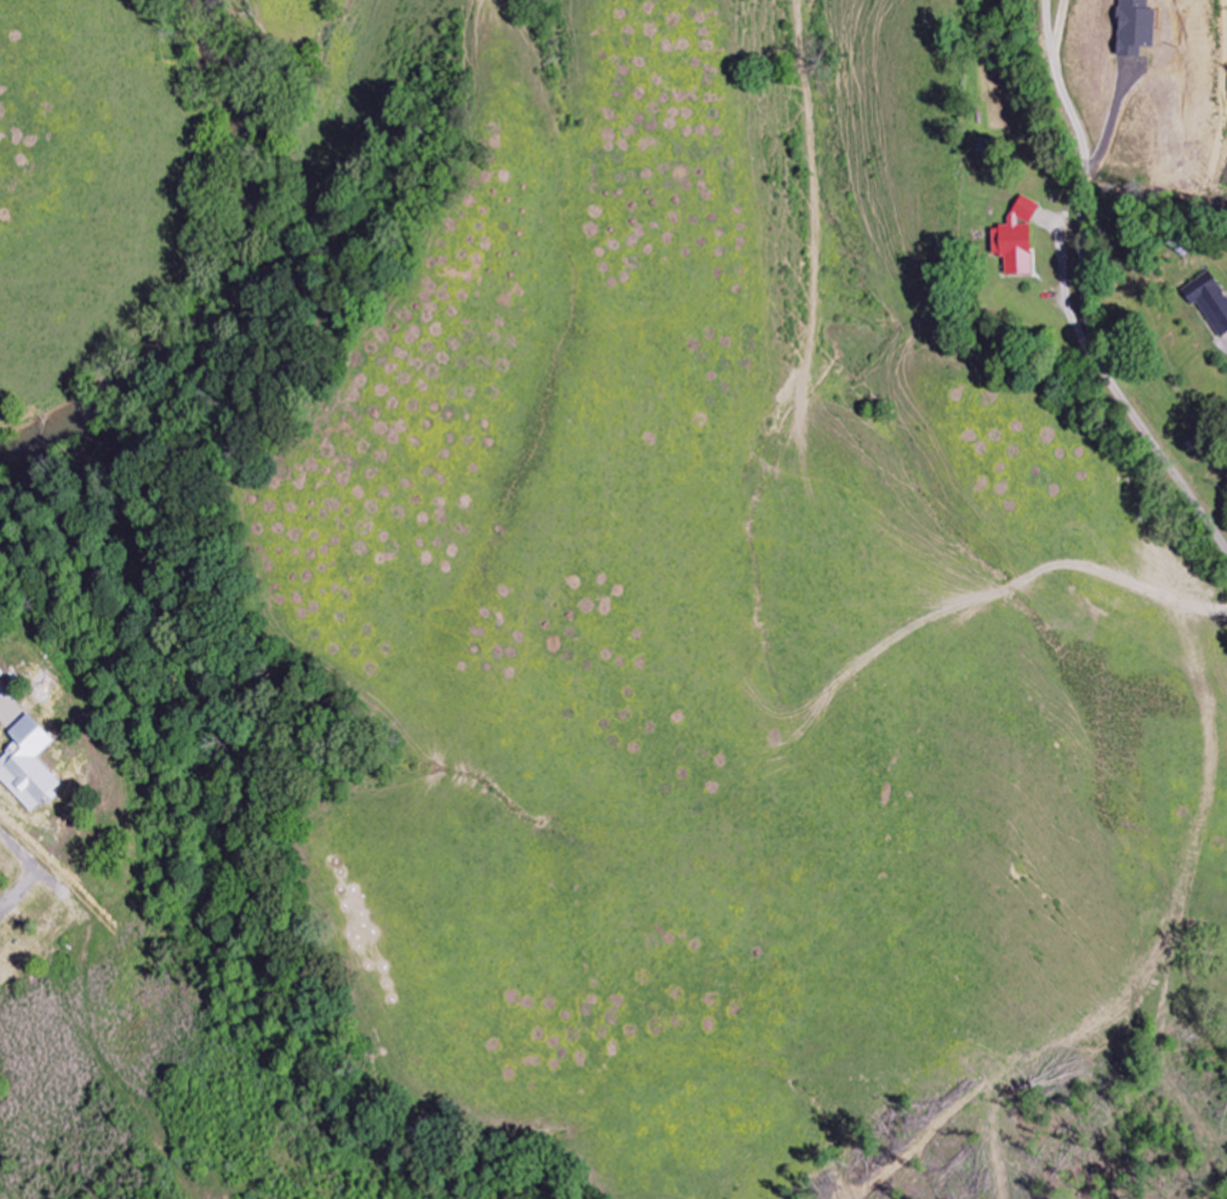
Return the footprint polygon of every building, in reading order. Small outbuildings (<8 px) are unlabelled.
[(1148,10),(1148,0),(1118,0),(1116,59),(1140,60),(1140,48),(1153,49),(1155,11),(1148,10)] [(1031,276),(1031,222),(1040,205),(1021,196),(1008,222),(1008,226),(998,226),(992,237),(991,256),(995,256),(1005,261),(1005,276),(1031,276)] [(1191,307),(1197,303),(1220,339),(1226,334),(1226,299),(1209,272),(1181,291),(1191,307)] [(33,813),(46,800),(48,803),(65,786),(39,759),(56,742),(29,714),(8,734),(17,743),(0,760),(0,780),(33,813)]
